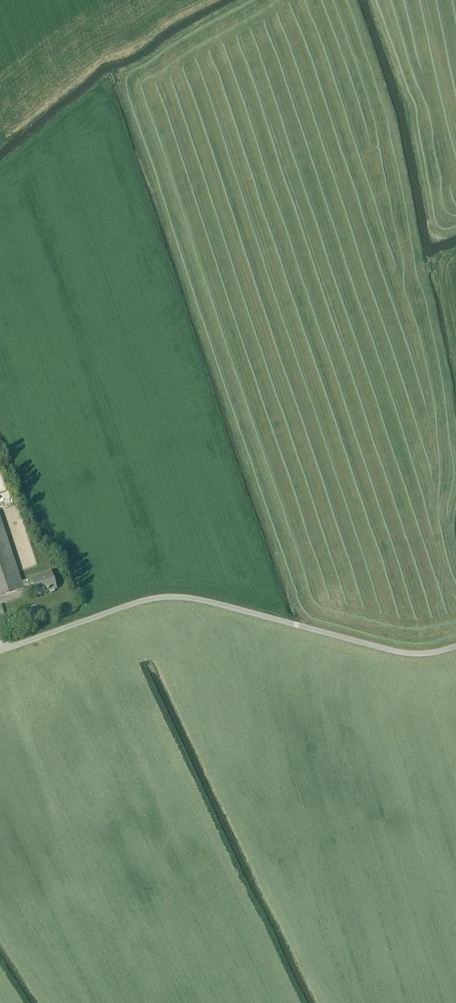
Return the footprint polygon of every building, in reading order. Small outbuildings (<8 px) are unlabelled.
[(54,587),(49,571),(29,578),(29,580),(20,583),(0,522),(0,596),(23,588),(23,587),(31,584),(34,594),(54,587)]
